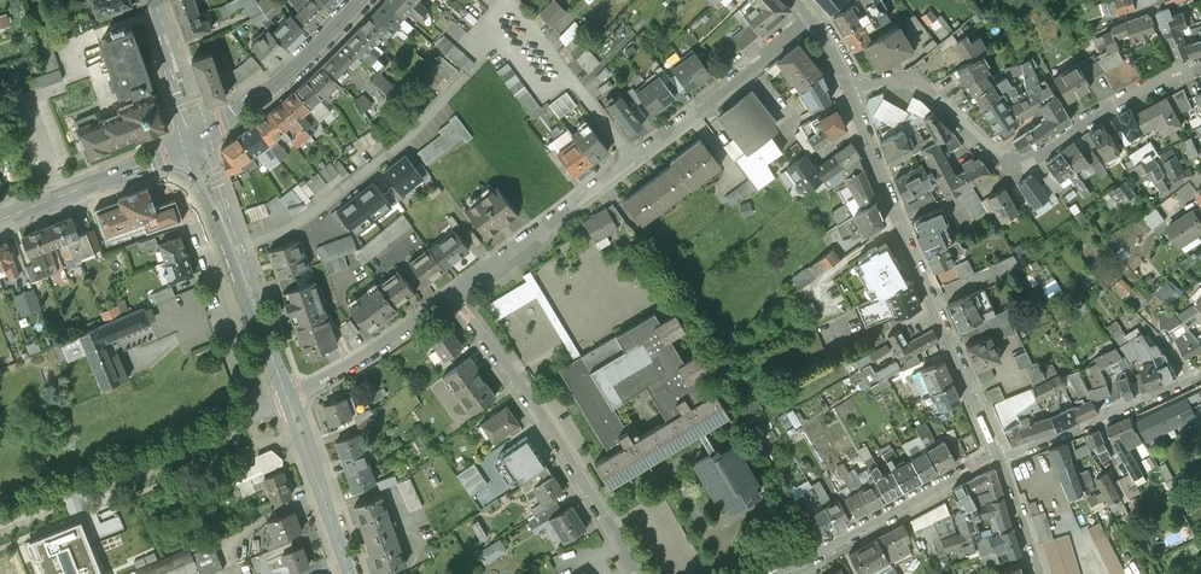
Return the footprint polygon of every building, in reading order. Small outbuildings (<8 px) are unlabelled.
[(96,17),(110,13),(111,15),(122,11),(122,9),(132,6),(130,0),(90,0),(96,17)] [(179,20),(199,13),(195,0),(172,0),(179,20)] [(226,3),(230,13),(244,6),(251,17),(262,10),(261,8),(256,0),(233,0),(226,3)] [(275,1),(273,3),(270,0),(269,0),(266,3),(264,1),(262,3),(264,5),(261,8),(262,10),(268,18),(270,18),(281,7),(275,1)] [(299,0),(285,0),(288,2),(289,1),(299,10),(293,16),(308,31),(320,20),(299,0)] [(323,0),(299,0),(320,20),(331,8),(323,0)] [(402,16),(385,0),(373,13),(391,30),(404,41),(408,36),(402,30),(401,30),(400,30),(399,30),(398,31),(396,29),(400,25),(396,22),(402,16)] [(385,0),(402,16),(403,17),(409,11),(419,20),(428,10),(418,0),(385,0)] [(568,11),(557,0),(550,0),(537,12),(551,26),(568,11)] [(733,15),(743,27),(753,39),(790,9),(782,0),(781,0),(752,26),(738,9),(733,15)] [(738,9),(752,26),(781,0),(748,0),(738,9)] [(828,12),(842,0),(817,0),(828,12)] [(873,0),(862,0),(868,9),(872,17),(885,10),(887,9),(882,0),(875,0),(874,1),(873,0)] [(1107,2),(1111,15),(1118,13),(1118,14),(1136,8),(1136,7),(1133,0),(1113,0),(1107,2)] [(1158,0),(1162,10),(1170,7),(1169,6),(1166,0),(1158,0)] [(1102,4),(1096,6),(1100,16),(1106,14),(1102,4)] [(1162,10),(1158,11),(1163,27),(1175,23),(1172,16),(1170,8),(1173,7),(1172,5),(1169,6),(1170,7),(1162,10)] [(852,6),(833,17),(842,33),(843,33),(843,34),(872,17),(868,9),(857,15),(852,6)] [(923,15),(932,26),(940,19),(931,8),(923,15)] [(251,17),(250,18),(257,27),(263,23),(262,22),(268,18),(262,10),(251,17)] [(872,17),(843,34),(846,40),(847,39),(853,50),(863,44),(870,40),(864,30),(866,28),(867,29),(889,17),(885,10),(872,17)] [(468,11),(463,17),(472,24),(477,19),(468,11)] [(553,26),(560,32),(575,18),(568,11),(553,26)] [(1189,11),(1184,12),(1188,26),(1194,25),(1189,11)] [(905,12),(896,17),(899,22),(902,20),(908,16),(905,12)] [(1175,23),(1163,27),(1165,33),(1168,37),(1181,33),(1179,29),(1188,26),(1184,12),(1172,16),(1175,23)] [(199,13),(179,20),(186,39),(212,30),(208,17),(202,19),(199,13)] [(308,31),(293,16),(291,13),(278,26),(272,32),(289,50),(308,31)] [(391,30),(373,13),(359,28),(375,42),(376,43),(385,33),(387,34),(391,30)] [(914,14),(903,21),(911,34),(923,26),(914,14)] [(1147,14),(1129,21),(1131,33),(1133,41),(1150,35),(1149,33),(1156,30),(1151,17),(1147,14)] [(92,18),(78,23),(80,31),(95,26),(92,18)] [(278,26),(270,18),(268,18),(262,22),(263,23),(269,29),(272,32),(278,26)] [(1113,31),(1103,35),(1106,43),(1101,46),(1100,43),(1096,45),(1101,54),(1102,54),(1103,57),(1118,48),(1119,46),(1116,38),(1131,33),(1129,21),(1112,28),(1113,31)] [(571,27),(559,37),(566,45),(582,29),(575,22),(570,27),(571,27)] [(870,40),(863,44),(875,65),(888,57),(890,61),(912,48),(906,37),(904,38),(896,25),(870,40)] [(976,38),(967,25),(961,29),(965,35),(970,42),(976,38)] [(743,27),(730,38),(741,50),(753,39),(743,27)] [(375,42),(359,28),(347,41),(372,64),(378,58),(371,52),(369,52),(369,48),(375,42)] [(136,101),(119,108),(121,113),(98,122),(94,113),(74,121),(88,157),(107,150),(106,146),(124,140),(136,135),(137,138),(147,134),(148,136),(158,132),(157,130),(168,126),(155,94),(151,95),(147,83),(150,82),(132,29),(101,39),(113,73),(109,74),(113,84),(116,83),(119,93),(132,89),(136,101)] [(272,32),(269,29),(251,45),(271,65),(289,50),(272,32)] [(1188,34),(1182,35),(1181,33),(1168,37),(1168,38),(1169,38),(1178,60),(1191,56),(1185,44),(1188,43),(1187,41),(1190,41),(1188,34)] [(444,35),(435,45),(445,54),(454,44),(444,35)] [(953,44),(940,52),(948,63),(957,57),(959,59),(964,55),(965,56),(966,56),(969,60),(969,61),(978,55),(979,56),(987,50),(978,37),(976,38),(970,42),(965,35),(953,44)] [(938,44),(936,45),(940,52),(953,44),(947,36),(938,44)] [(933,38),(923,47),(927,52),(936,45),(938,44),(933,38)] [(1185,44),(1191,56),(1200,54),(1200,40),(1188,43),(1185,44)] [(63,79),(50,41),(38,45),(46,71),(37,75),(41,86),(63,79)] [(372,64),(347,41),(333,54),(351,72),(356,68),(354,66),(360,60),(362,64),(367,69),(371,64),(372,64)] [(798,43),(777,61),(799,88),(820,71),(821,71),(798,43)] [(454,44),(445,54),(451,59),(459,49),(454,44)] [(587,47),(576,59),(589,74),(600,62),(587,47)] [(1118,48),(1103,57),(1097,60),(1104,72),(1125,60),(1118,48)] [(459,49),(451,59),(456,63),(465,53),(459,49)] [(692,49),(681,58),(699,81),(710,73),(708,70),(698,56),(692,49)] [(714,66),(703,52),(698,56),(708,70),(714,66)] [(211,53),(193,59),(208,101),(225,95),(224,90),(219,77),(211,53)] [(465,53),(456,63),(461,68),(470,58),(465,53)] [(351,72),(333,54),(322,65),(340,83),(351,72)] [(246,61),(241,64),(235,69),(227,73),(219,77),(224,90),(233,86),(239,82),(247,77),(254,72),(260,66),(251,55),(246,61)] [(978,55),(969,61),(969,60),(956,68),(967,84),(988,69),(979,56),(978,55)] [(1038,83),(1032,69),(1038,66),(1032,57),(1025,61),(1025,60),(1021,63),(1021,65),(1023,75),(1026,97),(1026,98),(1034,94),(1040,105),(1039,106),(1039,107),(1045,116),(1041,119),(1043,122),(1036,126),(1044,138),(1071,120),(1063,106),(1061,107),(1045,80),(1038,83)] [(372,64),(371,64),(375,68),(381,62),(378,58),(372,64)] [(470,58),(461,68),(466,72),(475,63),(470,58)] [(681,58),(670,66),(676,74),(686,88),(688,90),(699,81),(681,58)] [(1097,60),(1081,69),(1088,81),(1104,72),(1097,60)] [(508,63),(497,71),(501,76),(512,68),(508,63)] [(1077,63),(1053,78),(1067,100),(1091,86),(1088,81),(1081,69),(1077,63)] [(340,83),(322,65),(309,78),(325,95),(330,100),(344,86),(340,83)] [(670,78),(660,65),(655,70),(657,73),(665,83),(671,79),(670,78)] [(1021,65),(1003,69),(1005,77),(1011,88),(1013,86),(1017,93),(1025,89),(1023,75),(1021,65)] [(512,68),(501,76),(505,82),(516,74),(512,68)] [(445,78),(435,69),(425,80),(435,88),(445,78)] [(988,69),(967,84),(974,95),(989,85),(995,80),(988,69)] [(820,71),(799,88),(811,110),(830,101),(825,87),(827,86),(820,71)] [(406,97),(380,73),(373,80),(399,105),(406,97)] [(665,83),(657,73),(646,81),(665,107),(672,101),(671,100),(675,96),(665,83)] [(516,74),(505,82),(509,87),(520,79),(516,74)] [(686,88),(676,74),(670,78),(671,79),(680,92),(686,88)] [(1025,89),(1017,93),(1013,86),(1011,88),(1005,77),(996,82),(998,85),(1003,93),(1007,90),(1015,104),(1011,106),(1017,118),(1018,118),(1039,107),(1039,106),(1040,105),(1034,94),(1026,98),(1026,97),(1025,89)] [(325,95),(309,78),(295,90),(310,108),(325,95)] [(520,79),(509,87),(514,93),(524,85),(520,79)] [(665,107),(646,81),(635,90),(643,100),(653,113),(657,110),(658,112),(665,107)] [(524,85),(514,93),(518,98),(528,90),(524,85)] [(989,85),(974,95),(982,107),(1000,95),(1003,93),(998,85),(992,89),(989,85)] [(635,90),(632,87),(627,91),(637,105),(643,100),(635,90)] [(1184,89),(1171,96),(1178,109),(1180,113),(1192,107),(1187,97),(1184,89)] [(310,108),(295,90),(284,101),(297,119),(305,129),(310,135),(316,130),(313,127),(320,121),(310,108)] [(528,90),(518,98),(522,104),(532,96),(528,90)] [(566,91),(549,104),(559,117),(576,104),(566,91)] [(906,113),(882,99),(883,98),(882,98),(883,92),(872,96),(869,98),(867,102),(867,106),(873,123),(880,124),(881,118),(900,129),(902,128),(923,117),(932,112),(920,100),(912,97),(907,108),(908,108),(908,109),(906,113)] [(622,93),(606,104),(629,136),(645,125),(622,93)] [(356,99),(364,111),(373,104),(363,94),(356,99)] [(765,116),(747,94),(719,116),(736,137),(724,147),(734,161),(755,144),(766,163),(782,152),(770,135),(770,134),(765,128),(771,123),(766,116),(765,116)] [(1000,95),(982,107),(998,132),(1011,123),(1010,122),(1006,124),(1004,121),(1008,117),(1004,110),(1005,109),(999,99),(1002,97),(1000,95)] [(532,96),(522,104),(526,109),(536,101),(532,96)] [(1181,125),(1167,98),(1134,115),(1143,132),(1162,122),(1168,132),(1181,125)] [(284,101),(270,112),(284,130),(291,123),(299,134),(305,129),(298,119),(297,119),(284,101)] [(536,101),(526,109),(530,114),(541,107),(536,101)] [(1017,118),(1011,106),(1005,109),(1004,110),(1008,117),(1004,121),(1006,124),(1010,122),(1017,118)] [(836,107),(811,120),(812,123),(806,127),(811,134),(824,126),(831,138),(846,127),(836,107)] [(1131,138),(1143,132),(1134,115),(1131,108),(1118,115),(1120,119),(1119,119),(1123,127),(1124,127),(1125,127),(1130,139),(1131,138)] [(284,130),(270,112),(254,125),(274,153),(280,160),(289,155),(283,146),(281,148),(275,139),(285,131),(284,130)] [(952,131),(932,112),(923,117),(936,141),(941,138),(952,131)] [(442,132),(417,151),(426,163),(451,145),(448,141),(460,132),(466,141),(472,136),(455,114),(449,118),(451,120),(439,129),(442,132)] [(1017,118),(1010,122),(1011,123),(1013,127),(1020,123),(1018,118),(1017,118)] [(1110,119),(1103,123),(1108,131),(1110,132),(1113,138),(1120,134),(1118,131),(1110,119)] [(587,122),(581,127),(581,126),(571,134),(577,141),(592,161),(601,155),(602,156),(607,152),(606,151),(608,149),(603,142),(604,141),(598,134),(597,134),(591,126),(590,126),(587,122)] [(1011,123),(998,132),(1003,139),(1015,132),(1013,127),(1011,123)] [(1103,123),(1088,132),(1089,132),(1096,144),(1098,147),(1098,148),(1100,151),(1101,152),(1107,159),(1110,160),(1115,158),(1116,155),(1120,152),(1113,139),(1113,138),(1110,132),(1108,131),(1103,123)] [(254,125),(238,136),(251,155),(257,151),(263,160),(265,159),(271,167),(280,160),(274,153),(254,125)] [(824,126),(811,134),(802,142),(809,152),(815,147),(823,143),(831,138),(824,126)] [(1036,126),(1024,134),(1013,141),(1020,151),(1032,146),(1044,138),(1036,126)] [(806,127),(798,133),(802,142),(811,134),(806,127)] [(1133,142),(1131,138),(1130,139),(1125,127),(1118,131),(1120,134),(1126,146),(1133,142)] [(900,129),(880,141),(887,160),(913,146),(908,135),(905,136),(902,128),(900,129)] [(299,134),(292,139),(296,145),(310,135),(305,129),(299,134)] [(370,130),(358,138),(366,149),(377,141),(370,130)] [(917,130),(908,135),(913,146),(923,141),(917,130)] [(952,131),(941,138),(946,148),(959,141),(953,131),(952,131)] [(1089,132),(1082,136),(1089,146),(1090,148),(1096,144),(1089,132)] [(238,136),(222,147),(226,152),(223,154),(223,156),(229,171),(237,169),(242,165),(240,163),(251,155),(238,136)] [(1191,137),(1182,141),(1190,158),(1199,154),(1191,137)] [(358,138),(353,142),(360,153),(366,149),(358,138)] [(699,138),(670,160),(672,163),(688,184),(695,178),(696,180),(711,169),(710,167),(717,162),(699,138)] [(592,161),(577,141),(568,148),(567,146),(558,153),(564,161),(574,175),(592,161)] [(955,176),(936,141),(920,150),(931,169),(927,172),(922,163),(908,170),(909,171),(894,179),(902,200),(919,190),(920,192),(938,182),(946,198),(962,189),(962,188),(994,171),(983,161),(971,167),(955,176)] [(1151,141),(1130,155),(1136,166),(1153,156),(1158,153),(1151,141)] [(797,142),(790,147),(799,158),(805,154),(797,142)] [(1081,152),(1074,142),(1061,152),(1074,170),(1082,164),(1084,167),(1089,163),(1081,152)] [(851,143),(835,154),(844,166),(858,156),(859,154),(851,143)] [(755,144),(734,161),(748,179),(756,190),(757,190),(774,177),(766,163),(755,144)] [(983,161),(967,145),(966,145),(962,151),(971,167),(983,161)] [(1090,148),(1089,146),(1081,152),(1089,163),(1100,177),(1107,172),(1090,148)] [(554,147),(548,152),(558,166),(564,161),(558,153),(554,147)] [(1173,150),(1161,156),(1172,177),(1174,182),(1184,177),(1186,176),(1194,175),(1190,167),(1183,171),(1173,150)] [(1061,152),(1046,163),(1059,180),(1068,174),(1074,170),(1061,152)] [(799,158),(786,168),(797,182),(796,183),(795,186),(798,190),(801,191),(802,190),(804,192),(821,179),(828,189),(844,178),(840,169),(844,166),(835,154),(819,166),(818,166),(816,168),(805,154),(799,158)] [(405,155),(395,163),(412,185),(423,176),(415,167),(405,155)] [(844,166),(840,169),(844,178),(855,171),(856,173),(863,168),(858,156),(844,166)] [(1153,156),(1136,166),(1130,169),(1137,182),(1144,178),(1150,175),(1154,182),(1155,181),(1157,185),(1158,185),(1164,194),(1169,190),(1162,177),(1164,175),(1153,156)] [(348,172),(339,161),(334,165),(342,176),(348,172)] [(340,173),(331,162),(326,166),(334,177),(340,173)] [(412,185),(395,163),(384,171),(394,184),(401,193),(412,185)] [(430,175),(421,163),(415,167),(423,176),(425,179),(430,175)] [(688,184),(672,163),(648,181),(664,202),(664,203),(672,197),(671,197),(688,184)] [(334,177),(326,166),(320,171),(328,182),(334,177)] [(1074,170),(1068,174),(1080,191),(1083,189),(1080,186),(1084,183),(1074,170)] [(855,171),(844,178),(849,184),(862,208),(876,199),(873,192),(868,194),(856,173),(855,171)] [(318,173),(306,182),(315,192),(326,183),(318,173)] [(1031,174),(1018,184),(1035,207),(1048,198),(1031,174)] [(748,179),(725,196),(733,207),(756,190),(748,179)] [(1136,193),(1124,180),(1113,188),(1125,202),(1136,193)] [(384,194),(373,181),(361,191),(360,191),(354,195),(373,218),(391,204),(384,194)] [(648,181),(624,200),(640,221),(648,215),(664,202),(648,181)] [(401,193),(394,184),(388,188),(389,189),(398,201),(404,196),(401,193)] [(849,184),(838,191),(846,203),(831,213),(838,223),(846,218),(862,208),(849,184)] [(438,185),(428,193),(432,199),(442,191),(438,185)] [(496,185),(483,195),(481,192),(476,196),(478,199),(465,209),(485,236),(516,212),(496,185)] [(1003,187),(987,197),(995,210),(1002,220),(1017,211),(1003,187)] [(292,188),(280,197),(286,206),(292,215),(306,206),(292,188)] [(398,201),(389,189),(384,194),(391,204),(392,205),(398,201)] [(147,190),(94,208),(106,241),(145,228),(147,232),(183,219),(176,199),(153,207),(147,190)] [(278,194),(266,203),(274,214),(286,206),(280,197),(278,194)] [(354,195),(349,199),(350,200),(337,210),(345,220),(355,233),(373,218),(354,195)] [(995,210),(987,197),(981,200),(990,214),(995,210)] [(862,208),(846,218),(848,225),(852,222),(854,228),(856,235),(863,232),(885,220),(876,199),(862,208)] [(265,202),(245,208),(250,222),(269,216),(265,202)] [(623,218),(613,204),(606,208),(615,223),(615,222),(623,218)] [(919,233),(916,235),(918,240),(919,240),(925,254),(952,242),(944,223),(948,221),(942,207),(913,219),(919,233)] [(1156,207),(1144,215),(1153,228),(1165,219),(1156,207)] [(606,208),(583,222),(600,249),(611,242),(606,235),(618,228),(615,222),(615,223),(606,208)] [(337,210),(336,209),(331,213),(339,225),(345,220),(337,210)] [(1168,227),(1180,244),(1200,230),(1200,221),(1194,210),(1168,227)] [(402,214),(378,233),(387,244),(412,226),(402,214)] [(72,216),(59,221),(72,255),(77,253),(93,247),(87,232),(79,234),(72,216)] [(838,223),(824,233),(827,238),(841,229),(843,234),(854,228),(852,222),(848,225),(846,218),(838,223)] [(59,221),(47,226),(55,245),(60,243),(66,257),(72,255),(59,221)] [(47,226),(35,230),(48,264),(55,262),(49,247),(55,245),(47,226)] [(475,228),(468,232),(474,244),(481,241),(475,228)] [(104,255),(94,229),(87,232),(93,247),(97,258),(104,255)] [(454,229),(434,245),(435,247),(431,250),(430,248),(429,249),(430,251),(443,267),(444,266),(442,264),(446,262),(448,263),(451,261),(452,261),(460,255),(461,254),(468,248),(454,229)] [(35,230),(22,235),(33,264),(40,262),(42,267),(48,264),(35,230)] [(378,233),(360,248),(357,249),(353,251),(363,264),(388,246),(387,244),(378,233)] [(351,235),(344,237),(350,252),(353,251),(357,249),(351,235)] [(180,236),(160,243),(166,261),(187,254),(180,236)] [(155,237),(140,242),(143,250),(157,245),(155,237)] [(344,237),(323,245),(329,259),(344,254),(350,252),(344,237)] [(299,240),(270,251),(279,277),(308,267),(299,240)] [(952,242),(925,254),(933,271),(954,262),(951,254),(954,253),(959,255),(964,253),(964,252),(966,248),(961,246),(958,240),(952,242)] [(0,244),(0,267),(6,265),(11,277),(19,275),(14,262),(14,261),(7,242),(0,244)] [(886,242),(877,247),(876,246),(867,251),(867,252),(857,258),(863,269),(861,270),(876,297),(885,294),(906,282),(897,266),(899,264),(896,258),(896,257),(894,258),(886,242)] [(833,248),(782,286),(789,296),(841,258),(833,248)] [(430,251),(423,256),(422,255),(410,264),(425,285),(445,270),(443,267),(430,251)] [(77,253),(72,255),(76,264),(81,263),(77,253)] [(187,254),(166,261),(169,268),(165,269),(170,282),(194,273),(187,254)] [(329,259),(324,261),(329,273),(348,267),(344,254),(329,259)] [(1013,254),(993,263),(999,276),(1021,266),(1013,254)] [(967,259),(954,265),(961,278),(966,275),(974,272),(967,259)] [(33,264),(25,267),(31,282),(39,279),(33,264)] [(415,292),(399,272),(387,281),(388,282),(381,288),(395,307),(396,307),(415,292)] [(974,272),(966,275),(968,280),(976,277),(974,272)] [(1123,275),(1113,285),(1125,297),(1135,287),(1123,275)] [(527,280),(486,304),(493,314),(533,290),(527,280)] [(876,297),(855,306),(865,328),(920,305),(909,280),(906,282),(885,294),(876,297)] [(326,311),(316,281),(285,291),(295,323),(326,311)] [(378,285),(370,291),(369,290),(357,298),(358,300),(349,307),(367,331),(397,309),(396,307),(395,307),(381,288),(378,285)] [(32,286),(13,295),(23,316),(42,308),(32,286)] [(173,287),(161,292),(164,299),(176,294),(173,287)] [(1169,287),(1164,295),(1172,299),(1177,291),(1169,287)] [(983,288),(970,294),(981,319),(988,316),(993,326),(997,324),(999,323),(1004,321),(1011,319),(1023,314),(1017,303),(994,313),(983,288)] [(970,294),(947,304),(958,330),(981,319),(970,294)] [(802,306),(808,316),(819,310),(813,300),(802,306)] [(1182,322),(1187,327),(1200,320),(1200,321),(1200,310),(1182,322)] [(326,311),(295,323),(308,359),(320,354),(318,350),(337,343),(326,311)] [(705,397),(693,377),(709,368),(699,352),(683,361),(670,338),(685,329),(675,312),(660,321),(654,312),(559,369),(581,406),(610,454),(595,462),(611,489),(612,489),(610,485),(629,474),(631,477),(632,477),(629,473),(649,462),(651,466),(651,465),(649,462),(668,450),(671,454),(671,453),(669,450),(688,438),(690,442),(691,441),(689,438),(698,432),(704,429),(708,426),(710,430),(711,429),(709,426),(728,414),(730,418),(731,418),(715,391),(705,397)] [(122,317),(80,334),(87,351),(89,357),(92,363),(112,356),(106,341),(129,332),(122,317)] [(1011,319),(1004,322),(1010,334),(1010,335),(1017,332),(1011,319)] [(350,320),(338,329),(347,340),(359,331),(350,320)] [(1004,321),(998,324),(1003,337),(1010,334),(1004,322),(1004,321)] [(998,324),(997,324),(991,327),(997,340),(1003,337),(998,324)] [(447,325),(430,338),(437,348),(428,355),(435,363),(443,357),(444,358),(448,355),(462,345),(447,325)] [(1121,327),(1112,334),(1121,346),(1127,342),(1123,336),(1126,334),(1121,327)] [(817,328),(803,334),(814,360),(828,355),(817,328)] [(932,329),(910,341),(916,352),(938,340),(932,329)] [(899,330),(889,336),(896,349),(907,343),(899,330)] [(1154,344),(1151,346),(1142,333),(1127,342),(1121,346),(1131,360),(1137,355),(1141,361),(1147,358),(1152,357),(1154,355),(1157,362),(1161,371),(1162,370),(1167,382),(1177,378),(1166,355),(1165,353),(1162,352),(1158,345),(1154,344)] [(1177,342),(1185,356),(1197,350),(1199,352),(1186,359),(1191,370),(1200,366),(1200,342),(1200,340),(1193,333),(1177,342)] [(80,334),(52,346),(59,364),(87,351),(80,334)] [(990,335),(965,345),(976,368),(989,363),(997,359),(991,345),(994,344),(990,335)] [(896,349),(894,350),(896,354),(901,361),(916,353),(916,352),(910,341),(907,343),(896,349)] [(886,344),(870,354),(873,360),(878,357),(890,350),(886,344)] [(1105,375),(1101,367),(1111,362),(1112,362),(1124,357),(1117,347),(1096,357),(1097,360),(1088,366),(1087,365),(1093,381),(1096,380),(1098,385),(1089,389),(1094,399),(1111,392),(1108,383),(1105,375)] [(1026,350),(1013,356),(1016,363),(1029,357),(1026,350)] [(901,361),(899,363),(901,367),(902,369),(908,366),(909,368),(920,362),(916,353),(901,361)] [(886,354),(879,358),(878,357),(873,360),(878,368),(889,360),(886,354)] [(895,360),(875,372),(880,380),(886,376),(901,367),(899,363),(901,361),(896,354),(893,356),(895,360)] [(443,357),(435,363),(440,371),(452,361),(448,355),(444,358),(443,357)] [(89,357),(79,361),(81,367),(92,363),(89,357)] [(470,357),(443,376),(470,413),(495,395),(475,367),(477,366),(470,357)] [(1029,357),(1016,363),(1019,369),(1025,367),(1032,363),(1029,357)] [(1124,357),(1112,362),(1118,375),(1121,373),(1119,369),(1129,364),(1124,357)] [(942,360),(920,370),(930,392),(932,392),(952,382),(942,360)] [(1032,363),(1025,367),(1027,373),(1040,368),(1037,361),(1032,363)] [(1111,362),(1101,367),(1105,375),(1108,383),(1111,382),(1109,376),(1110,376),(1109,373),(1115,370),(1111,362)] [(1157,362),(1148,366),(1149,369),(1142,372),(1147,386),(1149,390),(1167,382),(1162,370),(1161,371),(1157,362)] [(989,363),(976,369),(979,376),(992,370),(989,363)] [(1040,368),(1027,373),(1030,380),(1043,374),(1043,373),(1040,368)] [(1054,368),(1043,373),(1043,374),(1046,381),(1049,379),(1058,375),(1054,368)] [(1089,389),(1079,369),(1068,374),(1080,398),(1074,401),(1077,405),(1074,406),(1080,419),(1099,411),(1094,399),(1089,389)] [(992,370),(979,376),(982,382),(994,376),(992,370)] [(1142,372),(1135,375),(1137,380),(1139,386),(1141,389),(1147,386),(1142,372)] [(1043,374),(1030,380),(1033,386),(1046,381),(1043,374)] [(1058,375),(1049,379),(1055,390),(1063,387),(1058,375)] [(880,380),(870,386),(874,393),(891,384),(886,376),(880,380)] [(1127,376),(1120,379),(1125,400),(1135,396),(1127,376)] [(1111,382),(1108,383),(1111,392),(1115,404),(1125,400),(1120,379),(1120,378),(1111,382)] [(1033,386),(1033,387),(1036,399),(1055,391),(1055,390),(1049,379),(1046,381),(1033,386)] [(952,382),(932,392),(936,399),(940,408),(959,399),(952,382)] [(999,385),(986,391),(989,397),(1001,392),(999,385)] [(1004,398),(992,404),(994,410),(1003,429),(1020,421),(1018,419),(1016,413),(1036,399),(1033,387),(1005,398),(1004,398)] [(1143,417),(1151,435),(1151,436),(1183,421),(1182,417),(1183,412),(1193,407),(1191,403),(1200,398),(1200,391),(1143,417)] [(930,392),(923,396),(927,403),(936,399),(932,392),(930,392)] [(1001,392),(989,397),(992,404),(1004,398),(1001,392)] [(344,397),(324,404),(330,424),(351,416),(344,397)] [(506,406),(481,423),(494,441),(507,431),(518,424),(519,424),(506,406)] [(1074,406),(1050,415),(1050,417),(1055,430),(1070,424),(1080,419),(1074,406)] [(793,407),(779,415),(789,430),(802,422),(793,407)] [(371,408),(354,415),(357,424),(368,416),(368,415),(373,412),(371,408)] [(1021,420),(1020,421),(1003,429),(1008,441),(1014,443),(1055,430),(1050,417),(1050,415),(1050,412),(1047,413),(1046,416),(1030,423),(1023,425),(1021,420)] [(1026,415),(1018,419),(1020,421),(1021,420),(1023,425),(1030,423),(1026,415)] [(357,424),(360,432),(374,422),(368,416),(357,424)] [(1130,416),(1108,426),(1121,454),(1134,479),(1143,474),(1137,461),(1129,449),(1138,444),(1142,452),(1145,450),(1147,453),(1150,451),(1143,438),(1138,429),(1136,430),(1133,422),(1130,416)] [(1143,417),(1133,422),(1136,430),(1138,429),(1143,438),(1151,435),(1143,417)] [(518,424),(507,431),(511,437),(522,429),(518,424)] [(932,447),(920,424),(915,427),(919,435),(927,449),(932,447)] [(735,445),(720,454),(717,449),(716,450),(704,429),(698,432),(711,453),(695,462),(717,498),(721,495),(730,509),(758,493),(752,483),(756,481),(735,445)] [(1111,456),(1099,430),(1087,434),(1093,447),(1096,445),(1103,461),(1111,456)] [(357,433),(336,440),(342,457),(363,449),(361,442),(359,443),(356,434),(358,433),(357,433)] [(919,435),(902,444),(911,459),(922,479),(939,470),(927,449),(919,435)] [(520,484),(547,466),(538,453),(537,454),(534,449),(535,448),(526,436),(499,454),(503,460),(501,461),(514,479),(516,478),(520,484)] [(932,447),(927,449),(939,470),(955,461),(944,440),(932,447)] [(960,443),(953,446),(958,456),(965,452),(960,443)] [(1066,443),(1049,449),(1056,466),(1072,459),(1066,443)] [(1087,444),(1075,450),(1077,457),(1090,452),(1087,444)] [(892,448),(882,453),(887,461),(896,455),(892,448)] [(259,461),(232,473),(243,497),(257,491),(253,482),(264,478),(264,476),(266,476),(262,468),(275,463),(275,455),(268,449),(259,453),(259,461)] [(363,449),(342,457),(348,473),(369,466),(367,459),(365,460),(361,450),(363,450),(363,449)] [(1047,449),(1011,464),(1020,493),(1036,488),(1046,484),(1050,494),(1045,496),(1049,505),(1059,501),(1067,498),(1054,468),(1047,449)] [(879,453),(869,459),(866,452),(861,455),(869,468),(876,464),(877,465),(884,461),(879,453)] [(463,458),(454,465),(459,472),(468,466),(463,458)] [(911,459),(892,470),(903,489),(922,479),(911,459)] [(1072,459),(1056,466),(1062,481),(1078,475),(1072,459)] [(1107,472),(1097,459),(1091,462),(1097,475),(1099,476),(1107,472)] [(468,466),(459,472),(456,474),(471,496),(486,485),(471,464),(468,466)] [(892,470),(879,476),(880,471),(877,465),(876,464),(869,468),(876,481),(886,499),(903,489),(892,470)] [(369,466),(348,473),(354,490),(375,482),(374,481),(373,482),(369,473),(371,472),(369,466)] [(562,491),(547,466),(520,484),(529,499),(538,494),(543,502),(544,502),(553,497),(562,491)] [(1128,482),(1119,466),(1111,470),(1120,486),(1128,482)] [(994,468),(977,475),(982,484),(997,478),(994,468)] [(1089,469),(1080,473),(1083,484),(1091,481),(1092,481),(1089,469)] [(266,476),(264,476),(264,478),(273,501),(292,494),(283,470),(266,476)] [(1099,476),(1096,478),(1110,503),(1113,510),(1120,507),(1116,501),(1122,498),(1117,488),(1109,474),(1107,472),(1099,476)] [(394,474),(377,480),(380,488),(397,482),(394,474)] [(977,475),(964,483),(971,496),(978,493),(984,490),(982,484),(977,475)] [(1078,475),(1062,481),(1069,497),(1083,492),(1078,475)] [(397,482),(409,510),(422,506),(409,478),(397,482)] [(860,478),(854,481),(859,490),(864,487),(860,478)] [(997,478),(982,484),(984,490),(978,493),(982,502),(991,500),(990,498),(1002,495),(997,478)] [(854,481),(848,484),(853,493),(859,490),(854,481)] [(864,487),(859,490),(869,508),(886,499),(876,481),(864,487)] [(1083,484),(1085,491),(1088,497),(1093,494),(1091,489),(1094,488),(1091,481),(1083,484)] [(962,484),(961,483),(954,487),(954,488),(951,490),(957,503),(962,501),(965,509),(975,505),(971,496),(964,483),(962,484)] [(828,503),(820,488),(814,491),(824,507),(828,505),(828,503)] [(810,489),(795,497),(806,517),(818,536),(835,527),(824,507),(811,514),(810,512),(812,509),(808,503),(816,499),(810,489)] [(853,493),(845,497),(855,516),(869,508),(859,490),(853,493)] [(1093,494),(1088,497),(1095,511),(1098,509),(1095,503),(1100,501),(1096,493),(1093,494)] [(381,495),(354,505),(366,539),(393,529),(381,495)] [(982,502),(976,504),(979,518),(993,513),(995,517),(989,520),(992,528),(997,526),(999,532),(1012,527),(1003,496),(991,500),(982,502)] [(1049,505),(1045,496),(1042,500),(1045,507),(1046,506),(1049,512),(1058,508),(1059,501),(1049,505)] [(553,497),(544,502),(543,502),(541,503),(545,511),(557,504),(553,497)] [(1122,498),(1116,501),(1120,507),(1125,504),(1122,498)] [(850,519),(839,499),(828,505),(824,507),(835,527),(850,519)] [(1030,501),(1031,512),(1038,511),(1037,500),(1030,501)] [(270,502),(255,508),(257,515),(272,510),(270,502)] [(945,502),(910,521),(914,530),(917,529),(916,528),(932,522),(950,515),(945,502)] [(545,511),(536,517),(540,523),(551,517),(561,511),(557,504),(545,511)] [(965,509),(956,512),(962,534),(976,530),(974,520),(979,518),(976,504),(965,509)] [(561,511),(551,517),(566,540),(585,528),(571,505),(561,511)] [(294,510),(267,521),(275,541),(302,530),(294,510)] [(1044,511),(1031,515),(1040,542),(1052,538),(1044,511)] [(818,536),(806,517),(797,522),(809,541),(818,536)] [(31,539),(37,554),(30,556),(37,573),(103,573),(81,519),(31,539)] [(1102,520),(1088,527),(1111,573),(1128,573),(1102,520)] [(932,522),(916,528),(917,529),(922,543),(930,540),(937,555),(944,552),(938,535),(937,535),(932,522)] [(887,533),(877,538),(889,560),(892,565),(910,556),(911,557),(923,550),(919,542),(908,547),(904,540),(910,537),(903,524),(896,528),(887,533)] [(999,532),(987,536),(993,550),(1006,546),(1009,557),(1020,553),(1012,527),(999,532)] [(393,529),(366,539),(378,573),(405,563),(393,529)] [(962,534),(955,537),(958,547),(955,548),(957,554),(959,557),(964,555),(963,553),(977,548),(975,541),(978,540),(976,530),(962,534)] [(949,539),(946,533),(938,535),(944,552),(955,548),(958,547),(955,537),(949,539)] [(485,563),(508,549),(501,537),(478,550),(485,563)] [(849,553),(861,573),(862,573),(879,565),(889,560),(877,538),(849,553)] [(978,540),(975,541),(977,548),(980,554),(987,551),(982,538),(978,540)] [(291,540),(265,551),(271,568),(286,563),(283,552),(294,548),(291,540)] [(125,573),(201,573),(189,546),(125,573)] [(294,548),(283,552),(286,563),(289,562),(292,570),(309,565),(302,546),(294,548)] [(955,548),(944,552),(947,557),(957,554),(955,548)] [(229,554),(212,561),(216,572),(233,564),(229,554)] [(889,560),(879,565),(881,569),(875,572),(876,573),(897,573),(892,565),(889,560)] [(1004,569),(1004,570),(998,572),(998,573),(996,573),(1021,573),(1019,565),(1004,569)]
